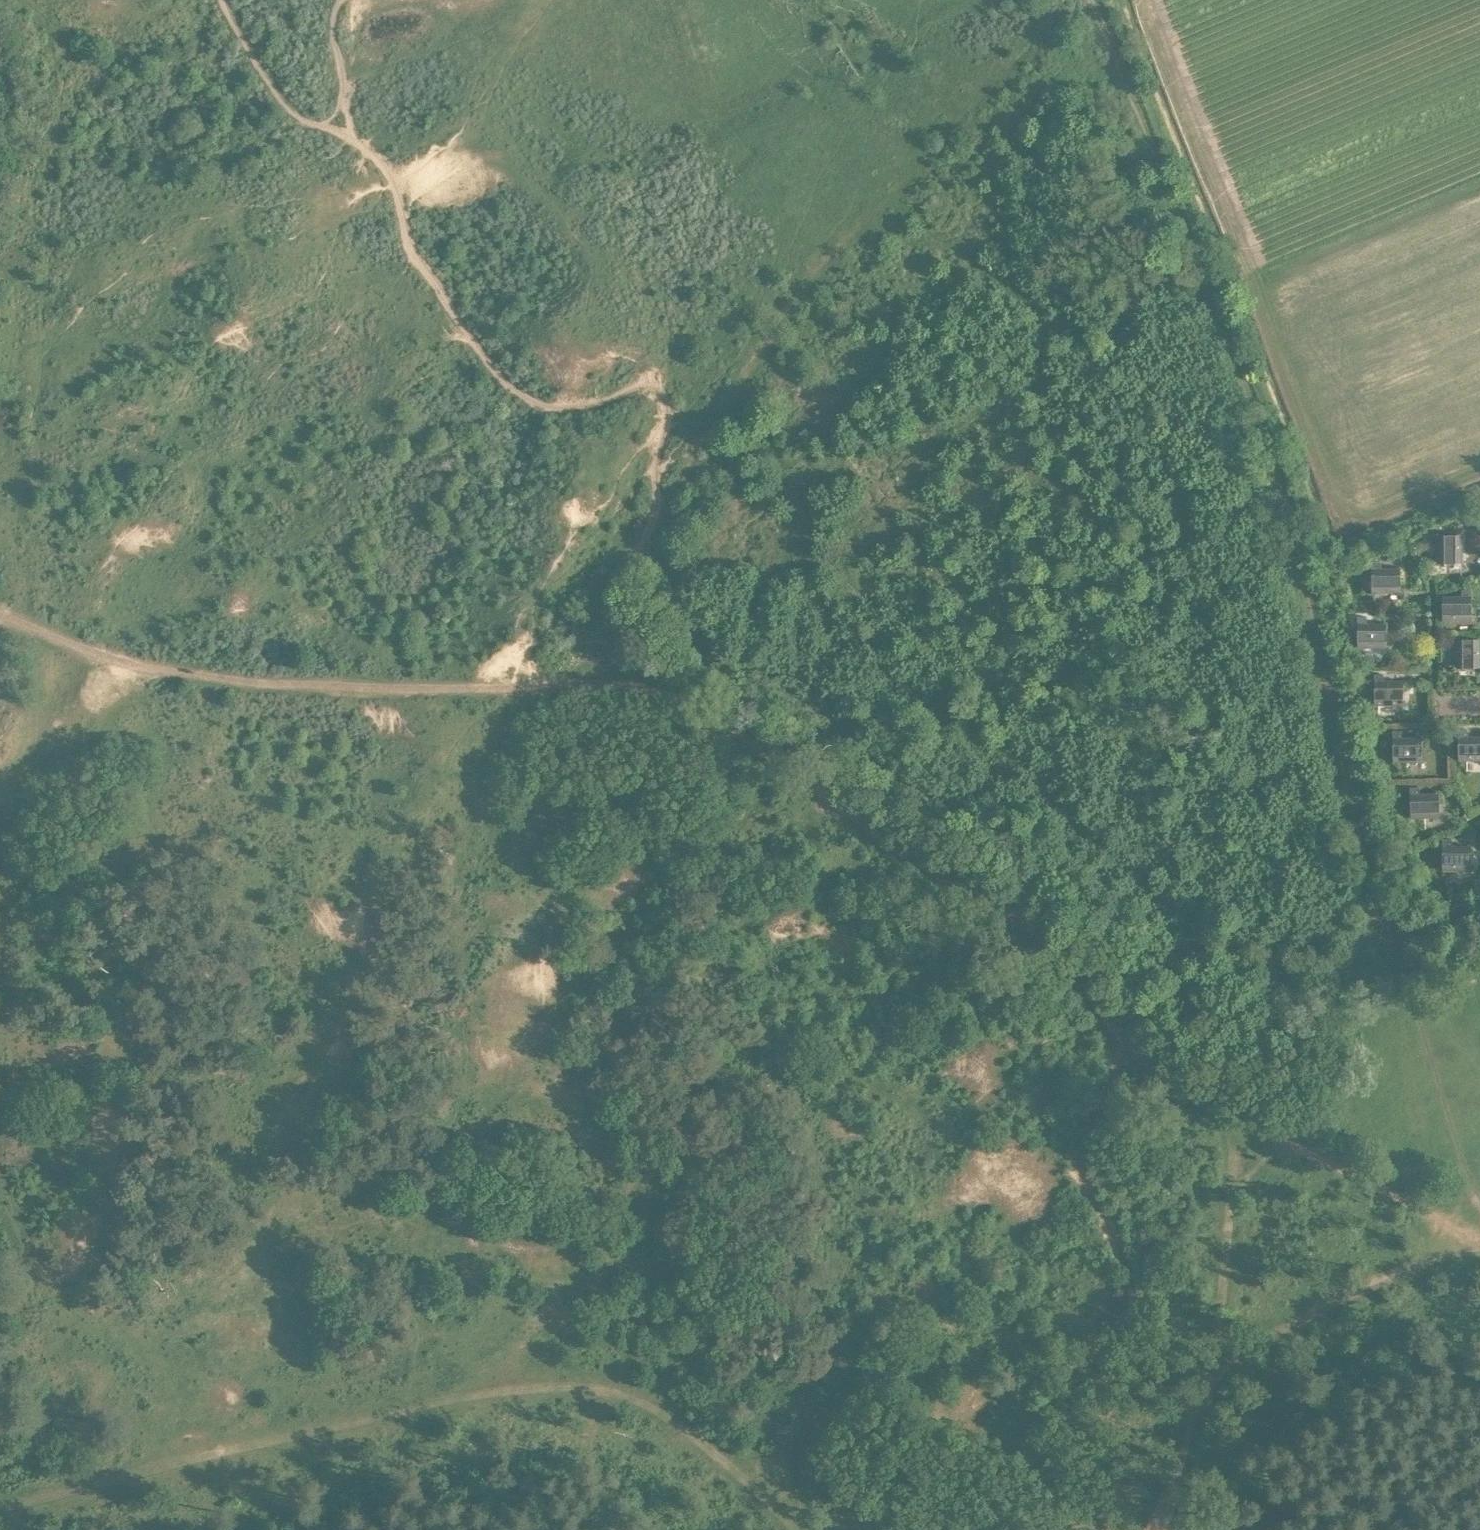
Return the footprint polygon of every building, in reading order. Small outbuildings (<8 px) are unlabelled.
[(1457,562),(1457,533),(1425,533),(1425,542),(1432,542),(1432,562),(1457,562)] [(1366,559),(1367,591),(1396,590),(1395,566),(1377,566),(1377,559),(1366,559)] [(1437,619),(1452,619),(1466,619),(1466,587),(1458,587),(1458,595),(1437,594),(1437,619)] [(1352,614),(1353,646),(1382,645),(1382,620),(1362,621),(1362,614),(1352,614)] [(1476,665),(1475,636),(1445,638),(1445,647),(1450,646),(1451,666),(1476,665)] [(1369,672),(1370,704),(1398,703),(1398,678),(1379,678),(1379,672),(1369,672)] [(1453,759),(1479,758),(1479,733),(1464,734),(1464,727),(1452,727),(1453,759)] [(1387,729),(1388,760),(1417,759),(1416,734),(1398,735),(1398,729),(1387,729)] [(1434,817),(1434,790),(1415,791),(1415,785),(1405,785),(1406,817),(1434,817)] [(1468,869),(1467,843),(1448,843),(1447,837),(1437,837),(1438,870),(1468,869)]
